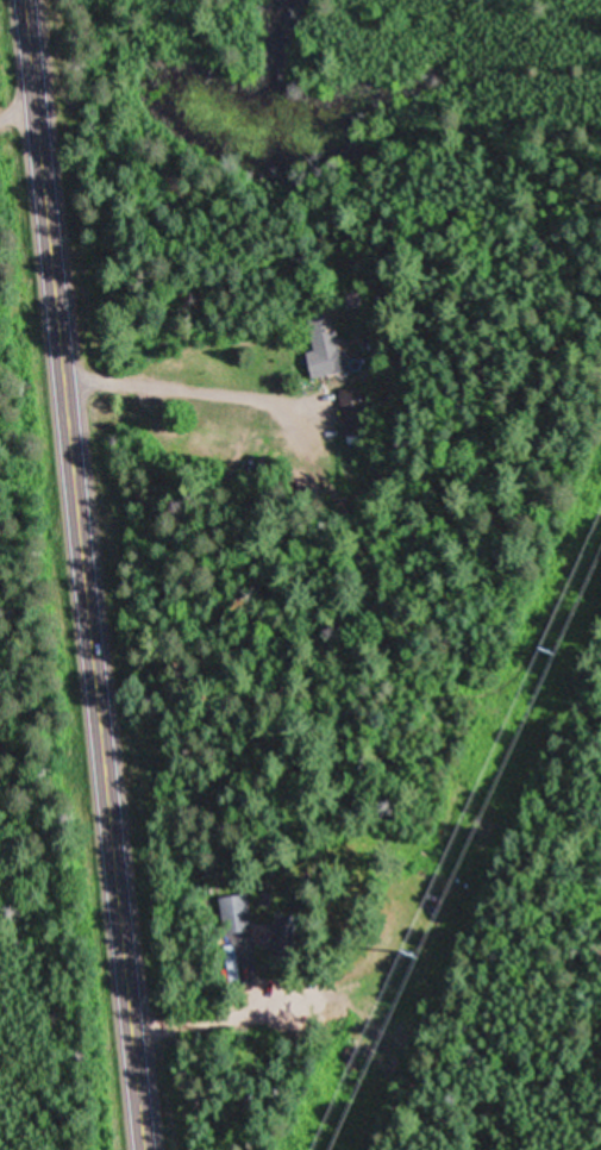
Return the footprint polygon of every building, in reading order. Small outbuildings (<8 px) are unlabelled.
[(310,314),(316,349),(310,350),(315,375),(347,369),(336,309),(310,314)] [(342,387),(343,434),(368,433),(367,387),(342,387)] [(225,934),(253,930),(249,893),(221,896),(225,934)] [(270,949),(299,957),(309,918),(280,911),(270,949)] [(227,943),(231,979),(239,978),(236,943),(227,943)]
